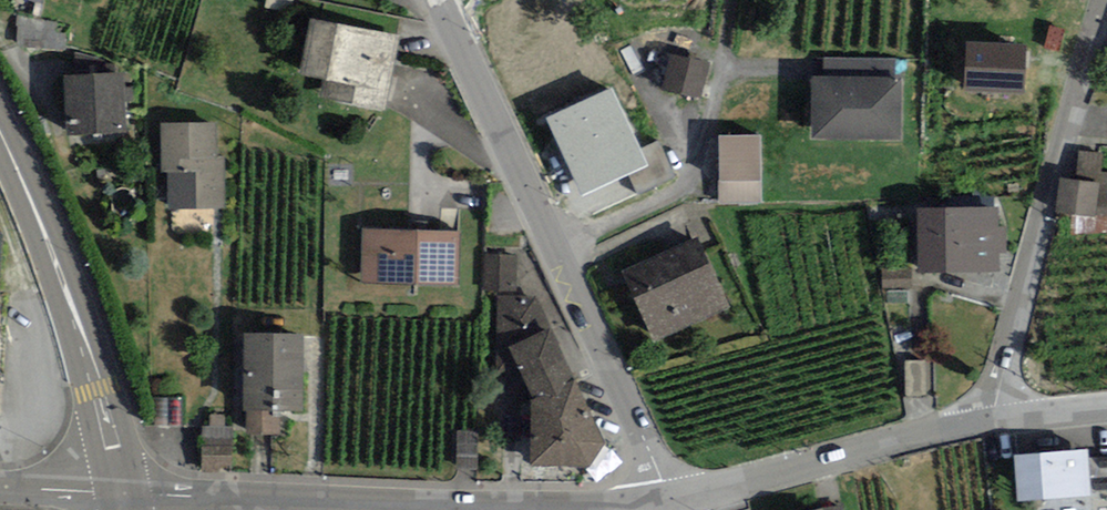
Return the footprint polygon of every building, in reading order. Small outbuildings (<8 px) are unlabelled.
[(59,24),(17,15),(17,46),(65,51),(67,34),(58,33),(59,24)] [(401,37),(311,19),(300,75),(324,80),(320,99),(386,112),(401,37)] [(1026,45),(967,42),(964,90),(1024,93),(1026,45)] [(703,99),(709,64),(670,57),(663,92),(703,99)] [(824,76),(896,76),(896,59),(824,58),(824,76)] [(126,132),(122,73),(64,76),(67,135),(126,132)] [(812,140),(902,140),(902,76),(896,76),(824,76),(812,76),(812,140)] [(641,149),(612,87),(547,117),(584,196),(629,176),(649,166),(641,149)] [(224,157),(217,157),(216,123),(161,124),(162,172),(169,172),(169,209),(224,209),(224,157)] [(761,203),(761,134),(719,135),(719,204),(761,203)] [(658,141),(641,149),(649,166),(629,176),(638,195),(676,177),(658,141)] [(1078,151),(1076,180),(1098,182),(1095,217),(1106,218),(1106,173),(1101,172),(1103,153),(1078,151)] [(1071,215),(1095,217),(1098,182),(1076,180),(1058,179),(1056,213),(1071,215)] [(999,207),(917,208),(918,272),(999,271),(999,253),(1006,253),(1006,228),(999,228),(999,207)] [(1095,217),(1071,215),(1071,236),(1106,232),(1106,218),(1095,217)] [(459,231),(363,228),(361,282),(458,284),(459,231)] [(655,343),(730,308),(696,235),(621,270),(655,343)] [(518,255),(485,254),(484,289),(517,290),(518,255)] [(911,269),(882,269),(881,290),(911,290),(911,269)] [(550,328),(535,297),(498,297),(498,351),(509,347),(550,328)] [(550,328),(509,347),(534,400),(577,383),(550,328)] [(302,411),(302,333),(244,332),(244,411),(247,411),(246,435),(279,435),(280,411),(302,411)] [(926,397),(925,361),(905,361),(906,397),(926,397)] [(534,400),(531,401),(528,466),(589,470),(606,445),(577,383),(534,400)] [(180,424),(181,397),(155,397),(155,424),(180,424)] [(232,470),(233,427),(202,426),(202,470),(232,470)] [(1087,450),(1014,454),(1017,502),(1090,498),(1087,450)]
